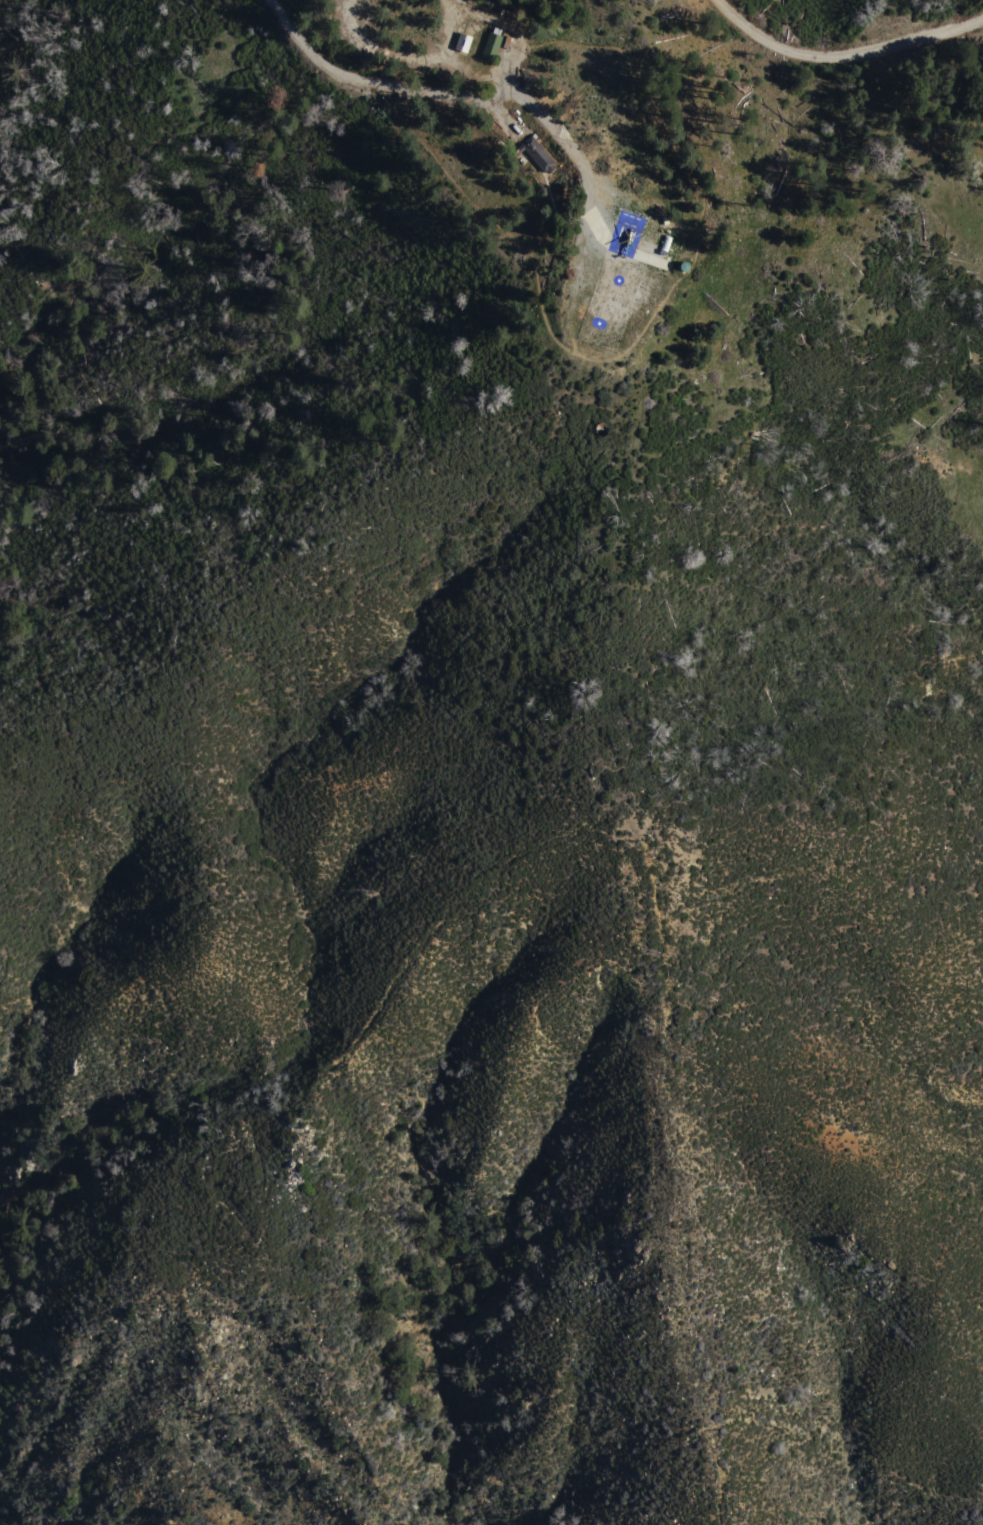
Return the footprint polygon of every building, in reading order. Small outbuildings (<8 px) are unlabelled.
[(467,53),(455,49),(460,33),(472,37),(467,53)] [(533,138),(551,159),(541,168),(523,147),(533,138)] [(665,256),(659,254),(665,234),(672,236),(665,256)] [(679,271),(678,269),(679,266),(681,264),(683,263),(687,265),(688,268),(687,272),(684,273),(682,273),(679,271)] [(597,434),(596,431),(597,428),(599,426),(602,425),(605,426),(608,428),(609,431),(608,434),(606,436),(603,437),(600,436),(597,434)]
